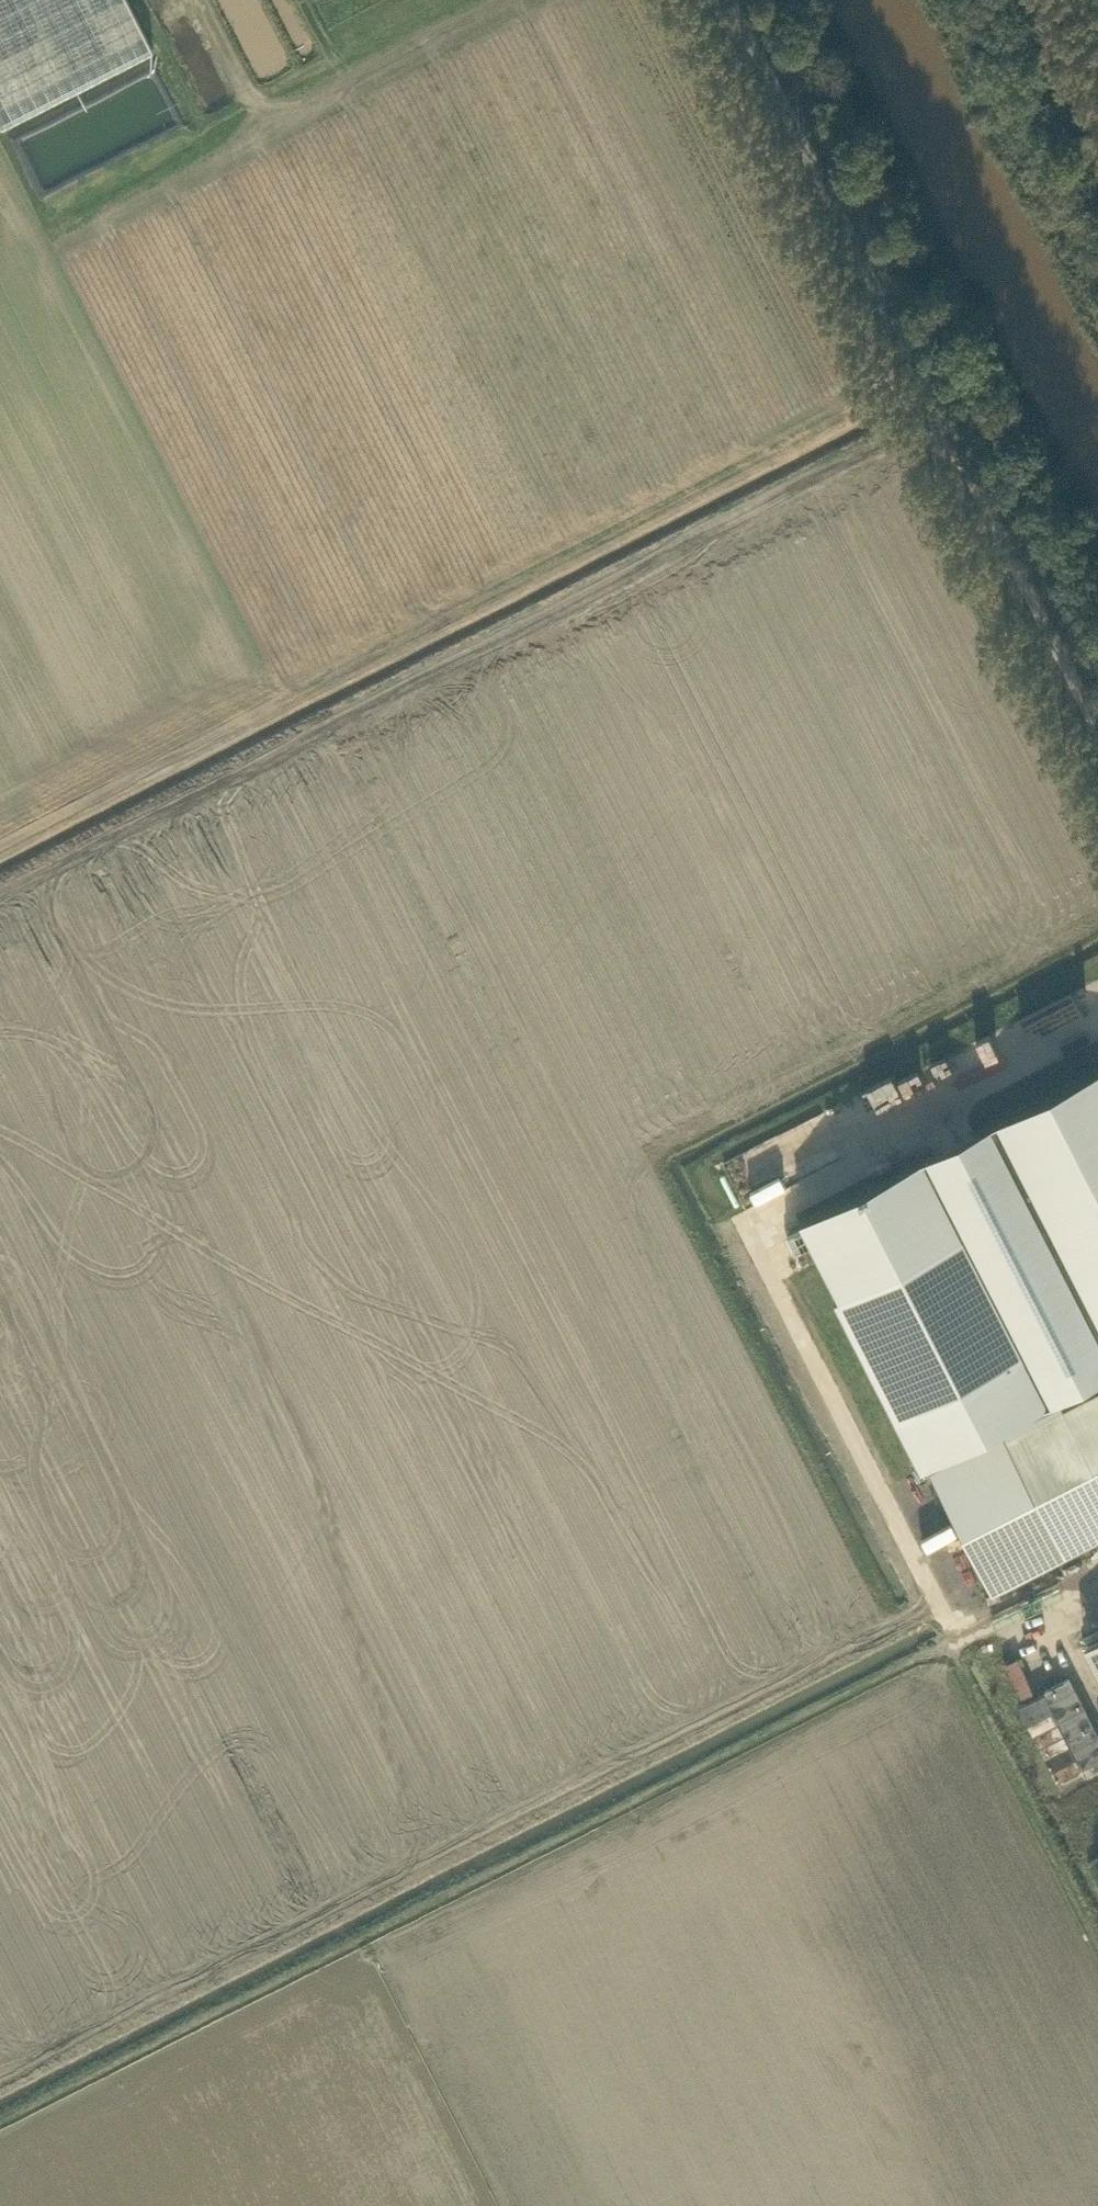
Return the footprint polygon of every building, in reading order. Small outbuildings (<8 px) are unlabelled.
[(152,50),(127,0),(0,0),(0,127),(152,50)] [(800,1217),(840,1295),(836,1296),(923,1465),(1097,1376),(1097,1066),(800,1217)] [(932,1470),(992,1588),(1097,1534),(1097,1386),(932,1470)] [(1097,1669),(1097,1639),(1086,1645),(1097,1669)] [(1068,1677),(1016,1704),(1054,1780),(1079,1768),(1055,1721),(1057,1720),(1080,1767),(1097,1758),(1097,1737),(1068,1677)]
